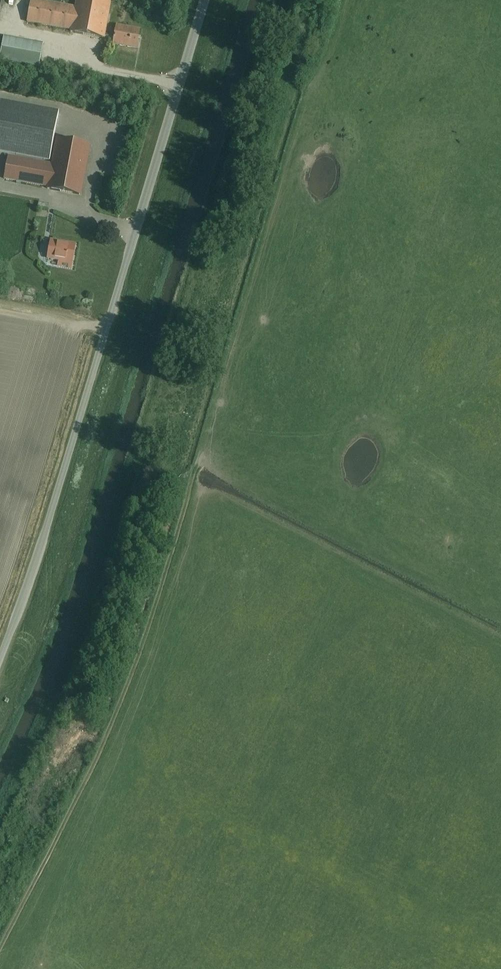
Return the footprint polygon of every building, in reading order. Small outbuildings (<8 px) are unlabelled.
[(105,30),(111,0),(76,0),(75,7),(40,0),(31,0),(27,21),(71,29),(70,31),(104,37),(104,36),(105,30)] [(117,25),(116,31),(105,30),(104,36),(114,37),(113,43),(136,48),(140,29),(117,25)] [(43,44),(4,36),(0,57),(0,61),(39,68),(43,44)] [(50,160),(59,111),(0,100),(0,151),(50,160)] [(81,195),(90,145),(57,139),(52,164),(9,156),(4,178),(48,186),(47,188),(81,195)] [(72,262),(75,244),(51,240),(48,258),(72,262)]
